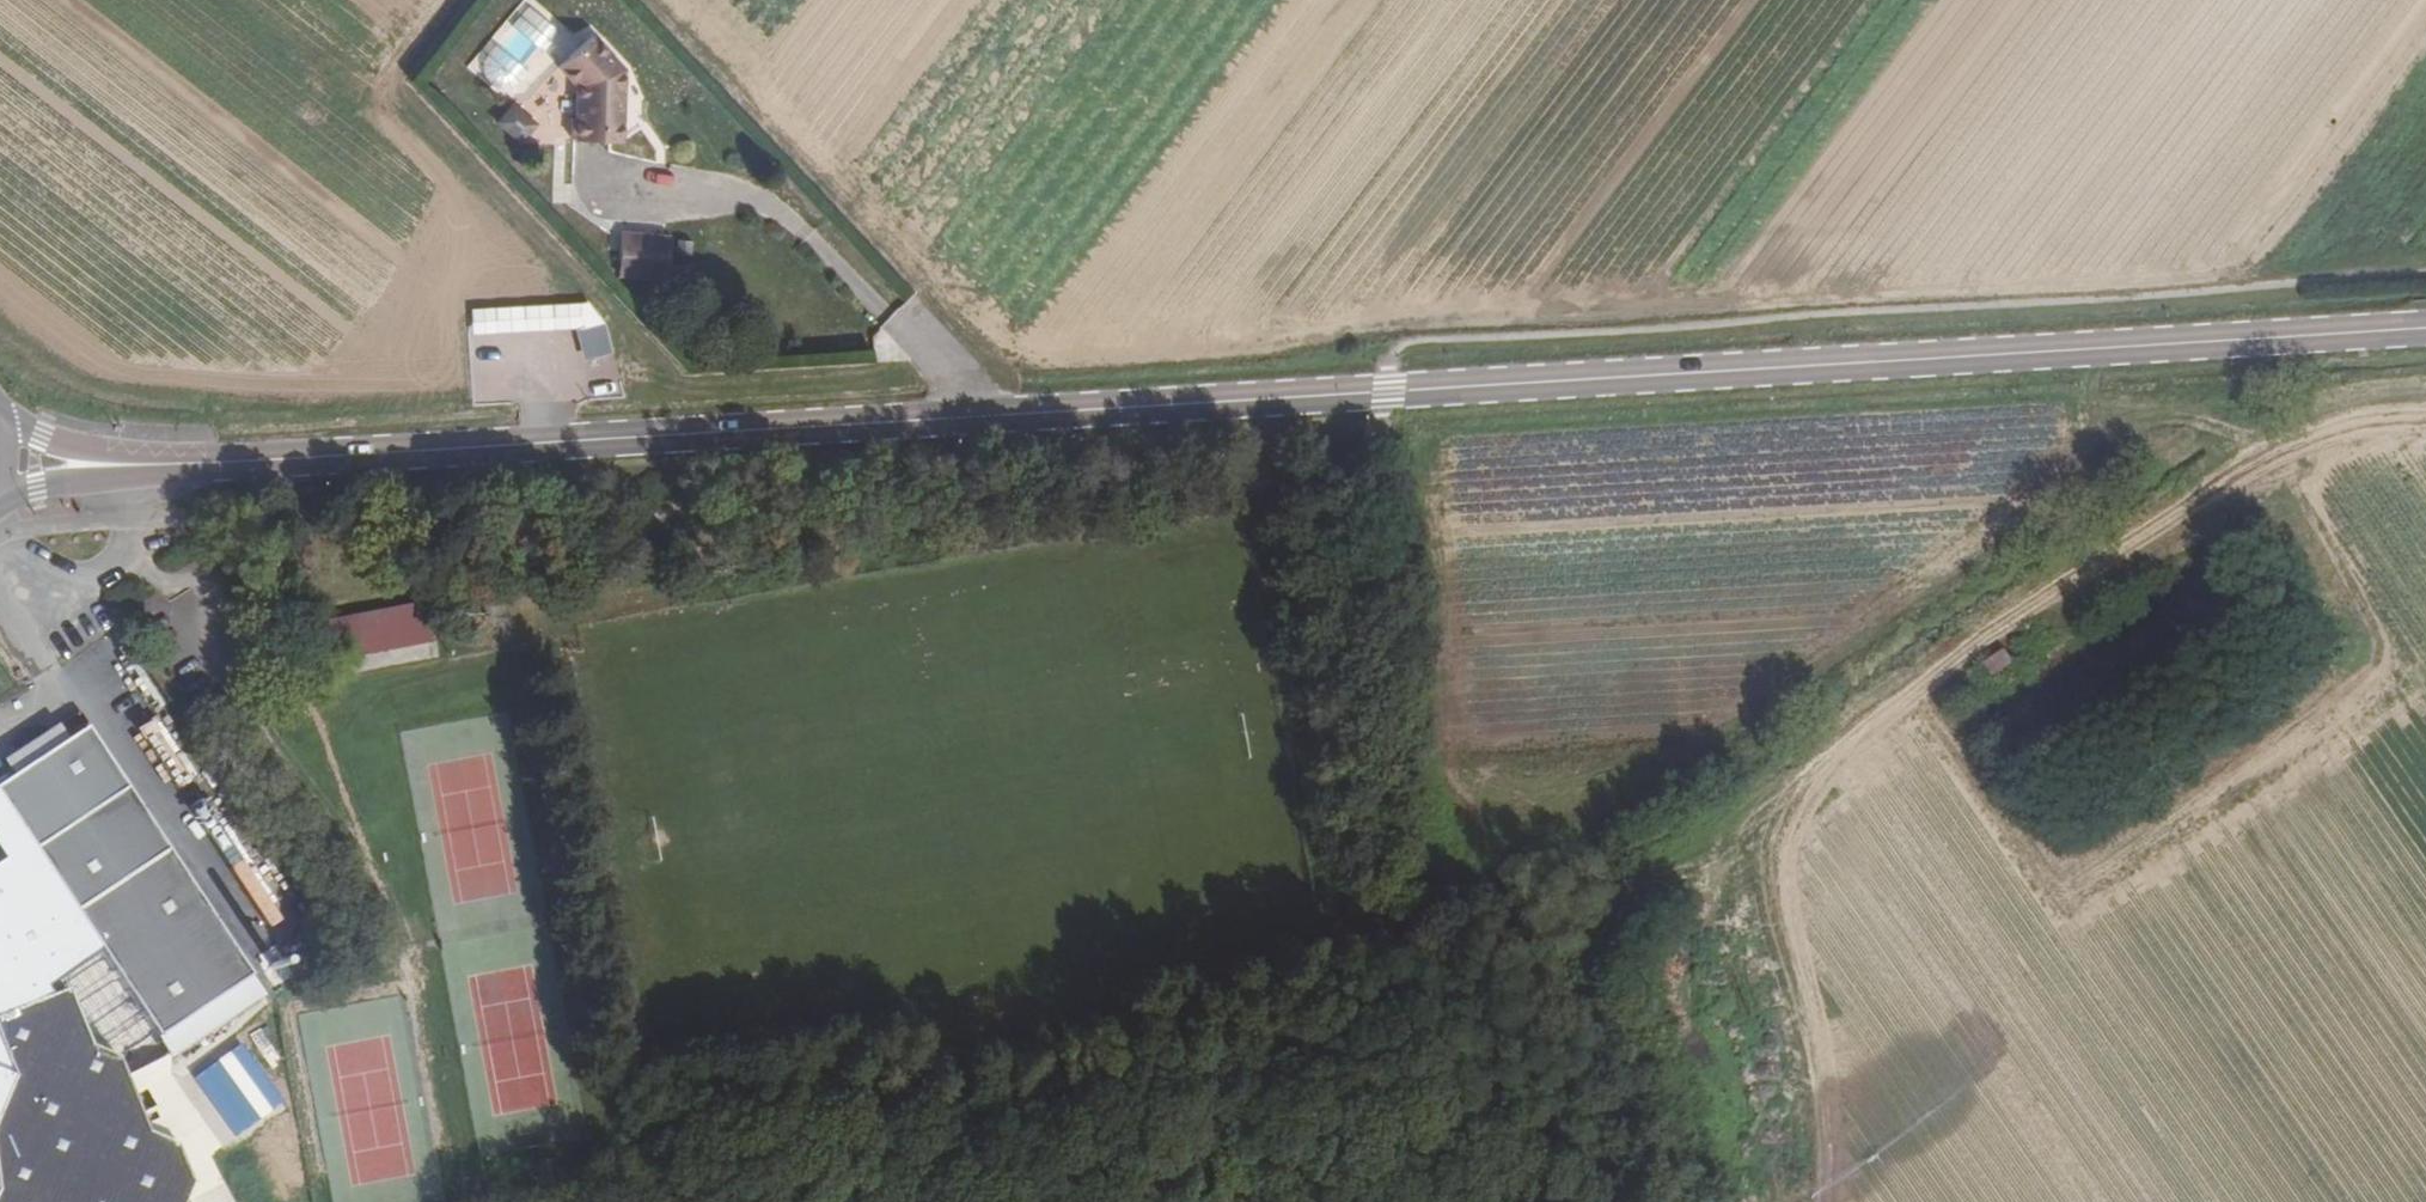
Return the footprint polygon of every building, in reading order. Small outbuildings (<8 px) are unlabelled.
[(528,73),(529,73),(560,28),(523,3),(476,71),(513,96),(528,73)] [(591,36),(557,67),(577,87),(574,117),(569,117),(567,138),(619,142),(623,73),(591,36)] [(528,140),(540,115),(509,101),(497,126),(528,140)] [(663,241),(618,234),(612,274),(658,280),(663,241)] [(427,596),(327,617),(330,632),(337,631),(341,655),(377,649),(375,639),(392,635),(395,645),(429,638),(425,614),(431,612),(427,596)] [(12,776),(68,740),(58,725),(3,761),(12,776)] [(88,727),(68,740),(12,776),(0,783),(0,796),(168,1056),(261,995),(88,727)] [(491,783),(434,795),(456,904),(513,892),(491,783)] [(0,1009),(0,1042),(12,1073),(0,1099),(0,1201),(182,1201),(184,1195),(191,1181),(175,1141),(146,1129),(132,1093),(118,1056),(89,1044),(67,984),(1,1009),(0,1009)] [(132,1093),(146,1129),(175,1141),(191,1181),(184,1195),(188,1201),(233,1201),(208,1154),(219,1145),(169,1073),(132,1093)]
